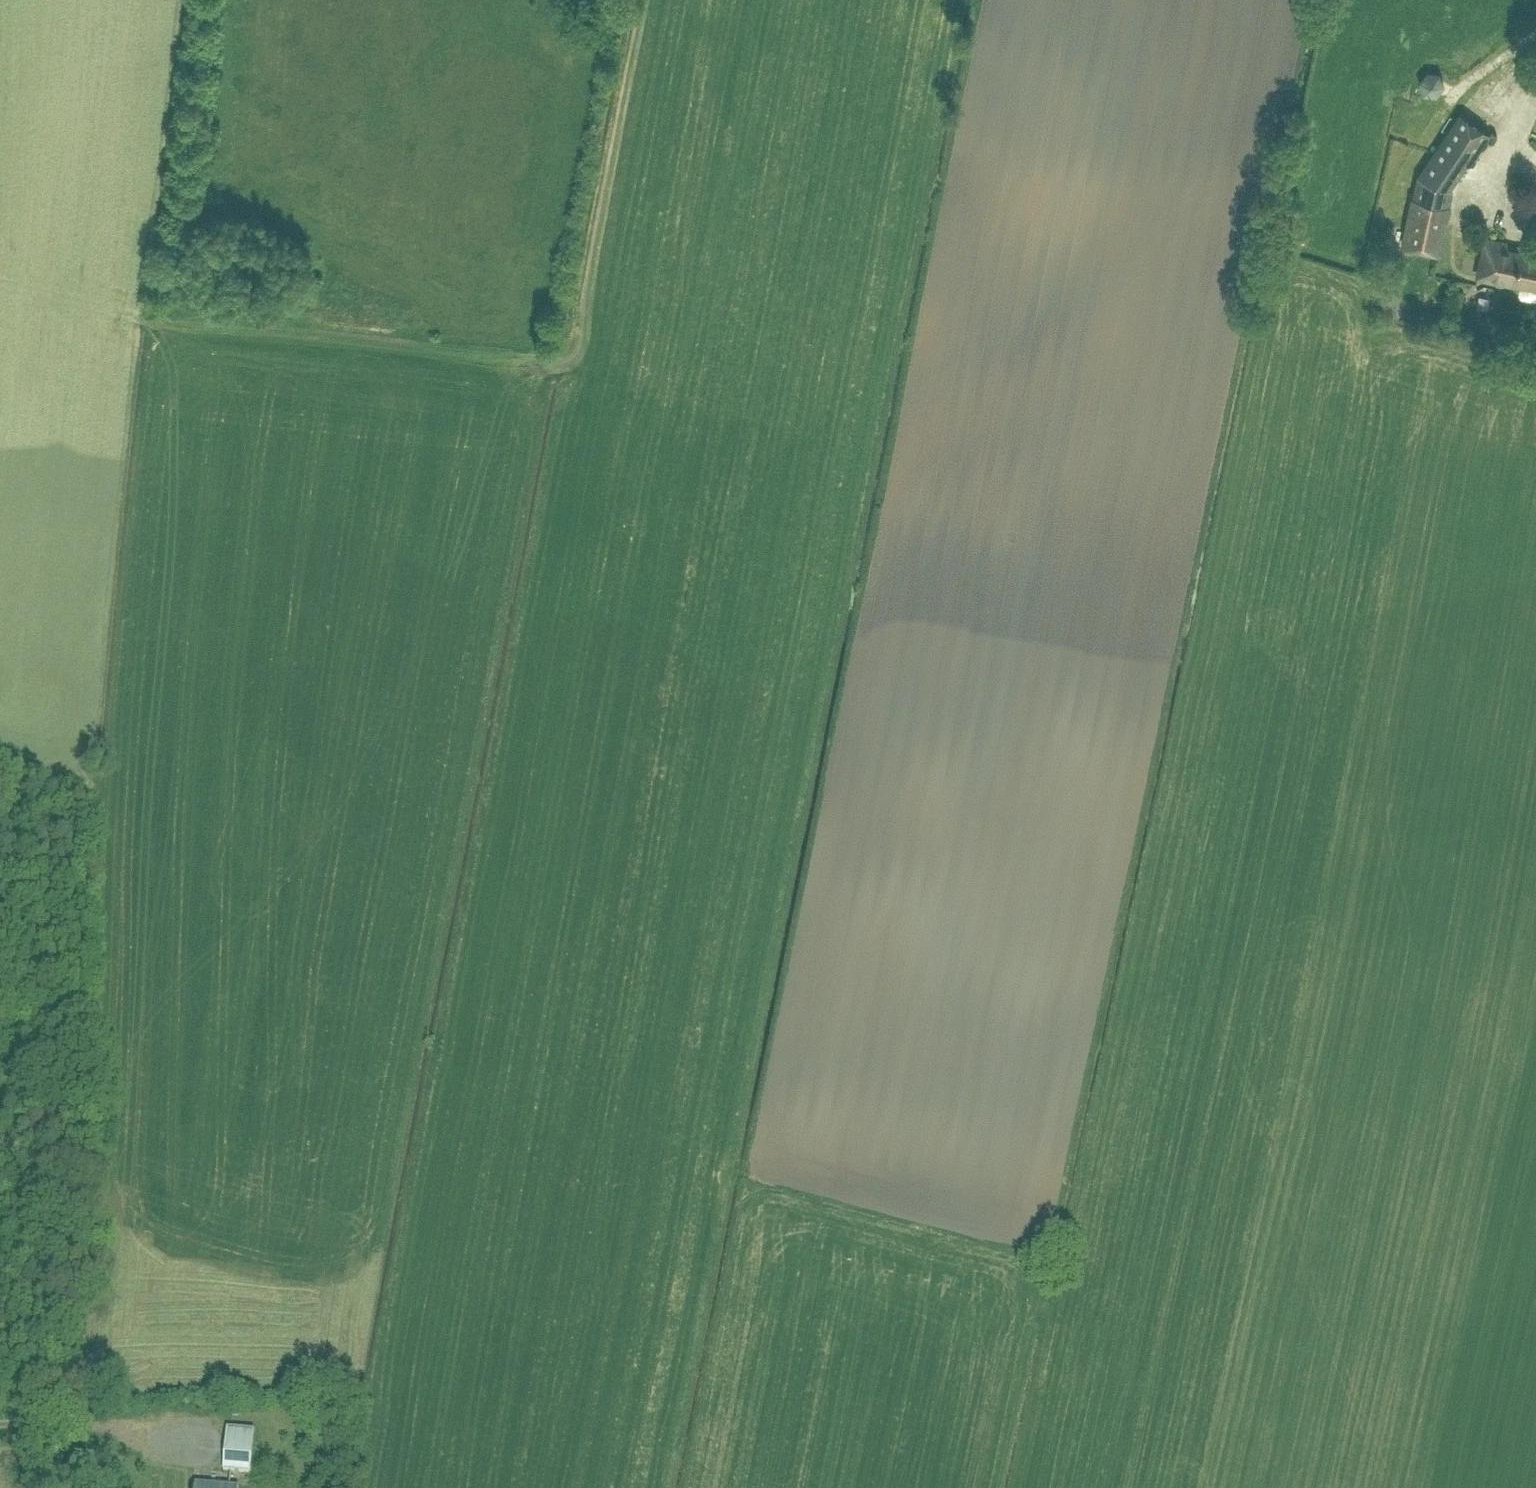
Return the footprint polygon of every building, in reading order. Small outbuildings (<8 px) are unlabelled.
[(1434,71),(1426,84),(1440,92),(1448,79),(1434,71)] [(1468,164),(1489,132),(1460,112),(1418,174),(1403,244),(1438,251),(1452,187),(1449,185),(1465,162),(1468,164)] [(1501,245),(1501,243),(1486,240),(1478,274),(1519,283),(1518,291),(1520,296),(1532,299),(1535,297),(1535,253),(1501,245)] [(254,1432),(227,1429),(223,1472),(250,1474),(254,1432)]
